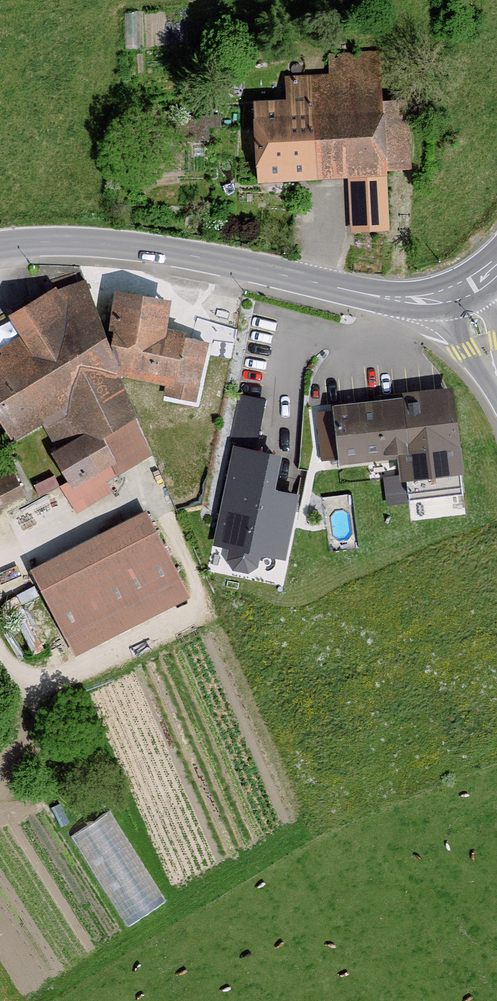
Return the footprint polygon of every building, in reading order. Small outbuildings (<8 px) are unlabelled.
[(287,101),(257,102),(262,179),(295,177),(353,173),(356,224),(384,222),(381,168),(408,166),(404,97),(380,99),(378,70),(305,74),(286,76),(287,101)] [(4,316),(20,342),(0,353),(0,428),(9,443),(62,412),(76,434),(45,452),(66,488),(112,462),(119,473),(148,454),(120,378),(161,386),(161,395),(195,401),(205,338),(162,332),(168,297),(111,289),(103,331),(81,273),(4,316)] [(450,392),(334,409),(342,461),(400,453),(404,481),(462,473),(450,392)] [(282,456),(236,448),(219,541),(285,553),(295,499),(274,496),(282,456)] [(25,494),(14,467),(0,473),(0,505),(25,494)] [(141,512),(27,570),(72,658),(186,599),(141,512)] [(44,804),(21,818),(97,941),(118,928),(91,885),(86,888),(73,867),(80,863),(44,804)] [(73,828),(127,920),(165,898),(112,806),(73,828)]
